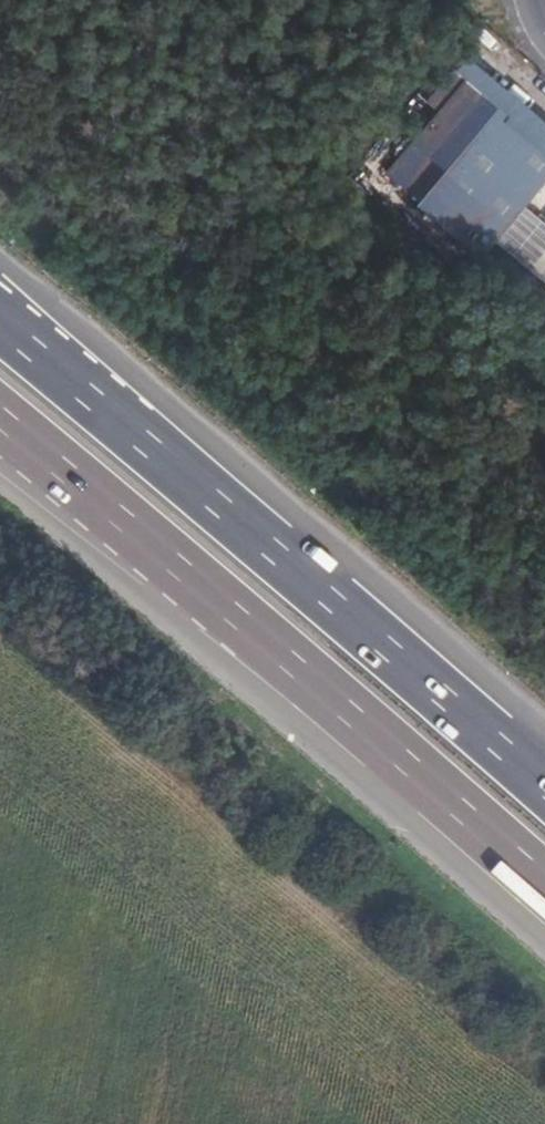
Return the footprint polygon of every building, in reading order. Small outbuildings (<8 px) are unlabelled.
[(544,177),(544,145),(492,100),(502,87),(464,54),(437,86),(448,97),(386,170),(427,206),(430,202),(485,249),(544,177)]
